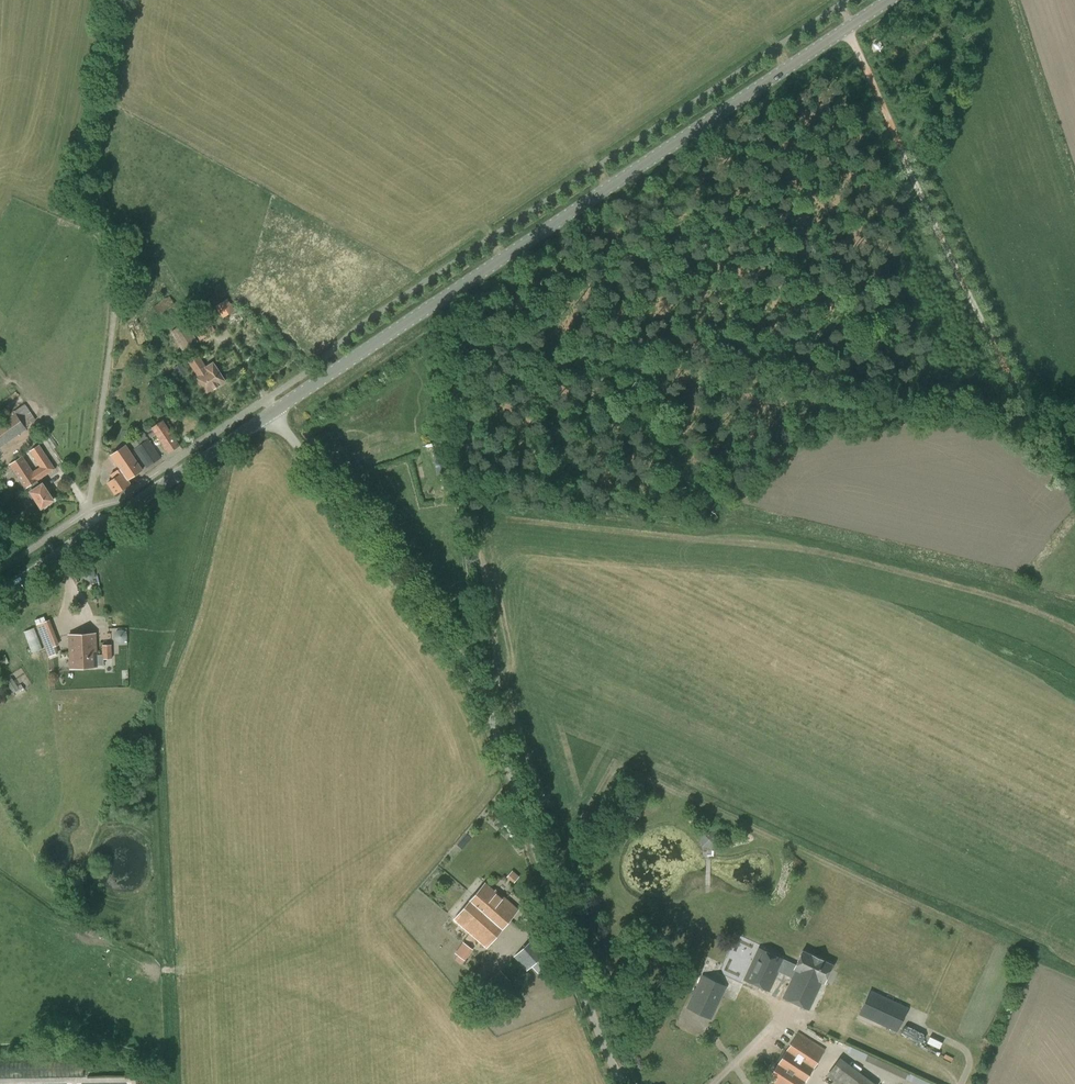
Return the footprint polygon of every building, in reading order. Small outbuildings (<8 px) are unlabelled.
[(227,299),(215,306),(223,318),(234,310),(227,299)] [(205,313),(189,323),(200,340),(215,330),(205,313)] [(171,332),(183,350),(196,342),(185,323),(171,332)] [(197,378),(206,393),(225,381),(213,362),(205,367),(198,357),(189,363),(199,377),(197,378)] [(26,404),(14,411),(0,421),(0,447),(27,428),(26,427),(36,420),(26,404)] [(162,421),(152,428),(168,453),(179,446),(162,421)] [(148,440),(134,449),(146,467),(160,457),(148,440)] [(25,489),(36,481),(39,480),(55,469),(39,445),(29,451),(39,467),(33,470),(23,456),(9,465),(25,489)] [(125,445),(110,455),(119,469),(111,474),(113,479),(107,483),(114,495),(130,484),(127,480),(142,470),(125,445)] [(448,472),(445,460),(443,450),(432,452),(435,463),(438,474),(448,472)] [(36,481),(25,489),(33,501),(36,499),(36,500),(41,507),(53,500),(42,484),(40,486),(36,481)] [(84,578),(85,578),(85,579),(86,579),(87,580),(88,580),(89,580),(90,580),(91,579),(92,579),(93,578),(94,577),(94,576),(94,575),(95,574),(94,572),(94,571),(93,570),(92,569),(91,568),(90,568),(88,568),(86,568),(85,569),(84,569),(84,570),(83,571),(83,572),(83,573),(83,574),(83,575),(83,576),(83,577),(84,578)] [(50,657),(62,653),(50,620),(38,624),(50,657)] [(95,633),(69,634),(70,668),(97,667),(96,665),(103,665),(103,659),(103,655),(96,655),(95,633)] [(115,645),(115,646),(116,647),(117,648),(118,648),(119,648),(120,649),(121,649),(122,649),(123,648),(124,648),(125,647),(126,646),(126,645),(127,644),(127,643),(127,642),(127,641),(126,640),(126,639),(125,638),(124,637),(123,637),(122,636),(121,636),(119,636),(118,637),(117,638),(116,638),(116,639),(115,640),(115,641),(114,642),(114,643),(115,644),(115,645)] [(112,658),(111,644),(102,645),(103,655),(103,659),(112,658)] [(128,662),(128,652),(116,652),(116,663),(128,662)] [(7,682),(14,692),(19,689),(12,678),(7,682)] [(703,846),(720,846),(720,832),(703,832),(703,846)] [(514,871),(509,876),(515,881),(519,876),(514,871)] [(485,883),(474,895),(506,923),(518,910),(495,890),(494,891),(485,883)] [(506,923),(474,895),(454,919),(486,947),(506,923)] [(513,956),(526,971),(547,952),(534,938),(513,956)] [(455,953),(464,960),(472,949),(463,942),(455,953)] [(791,977),(795,970),(794,969),(795,965),(757,947),(743,978),(768,990),(777,971),(791,977)] [(832,965),(802,951),(795,965),(794,969),(822,982),(823,983),(832,965)] [(533,966),(528,970),(533,977),(539,974),(533,966)] [(822,982),(795,970),(791,977),(782,997),(809,1009),(822,982)] [(485,987),(495,998),(512,982),(501,971),(485,987)] [(710,1019),(727,986),(703,974),(687,1007),(710,1019)] [(858,1013),(868,1018),(875,1021),(897,1032),(908,1008),(868,990),(858,1013)] [(907,1025),(904,1036),(927,1043),(930,1033),(907,1025)] [(770,1083),(802,1083),(825,1049),(798,1032),(772,1073),(766,1081),(770,1083)] [(933,1038),(931,1045),(945,1048),(946,1040),(933,1038)] [(840,1057),(827,1074),(839,1083),(875,1083),(840,1057)]
